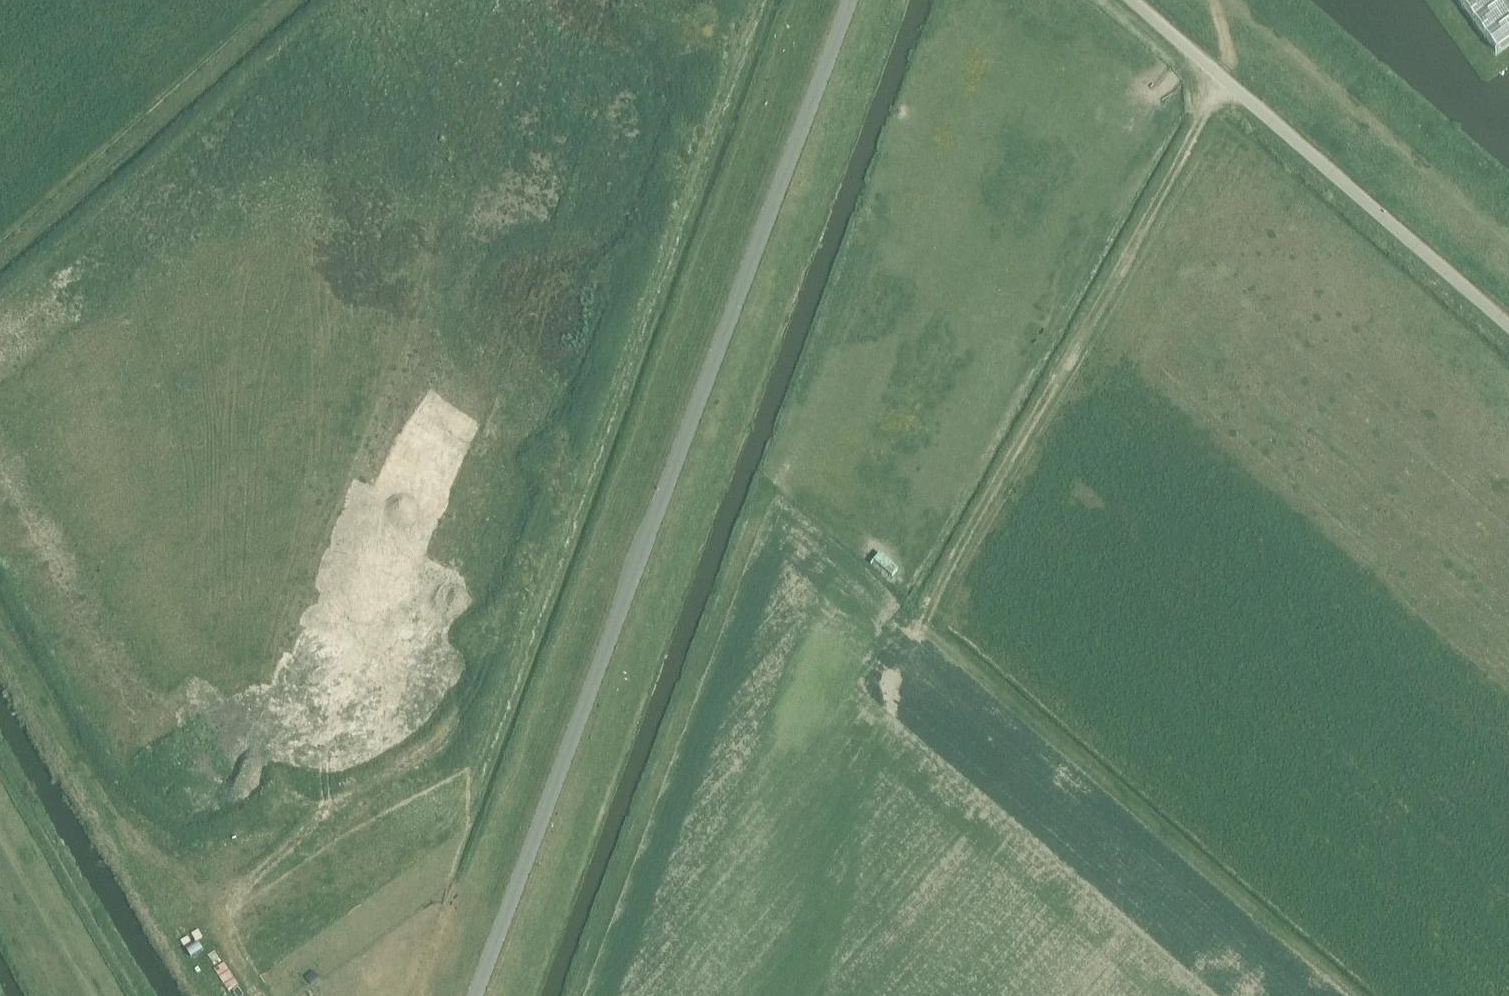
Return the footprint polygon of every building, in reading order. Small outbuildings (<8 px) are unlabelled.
[(1497,54),(1508,46),(1508,0),(1458,0),(1497,54)]
